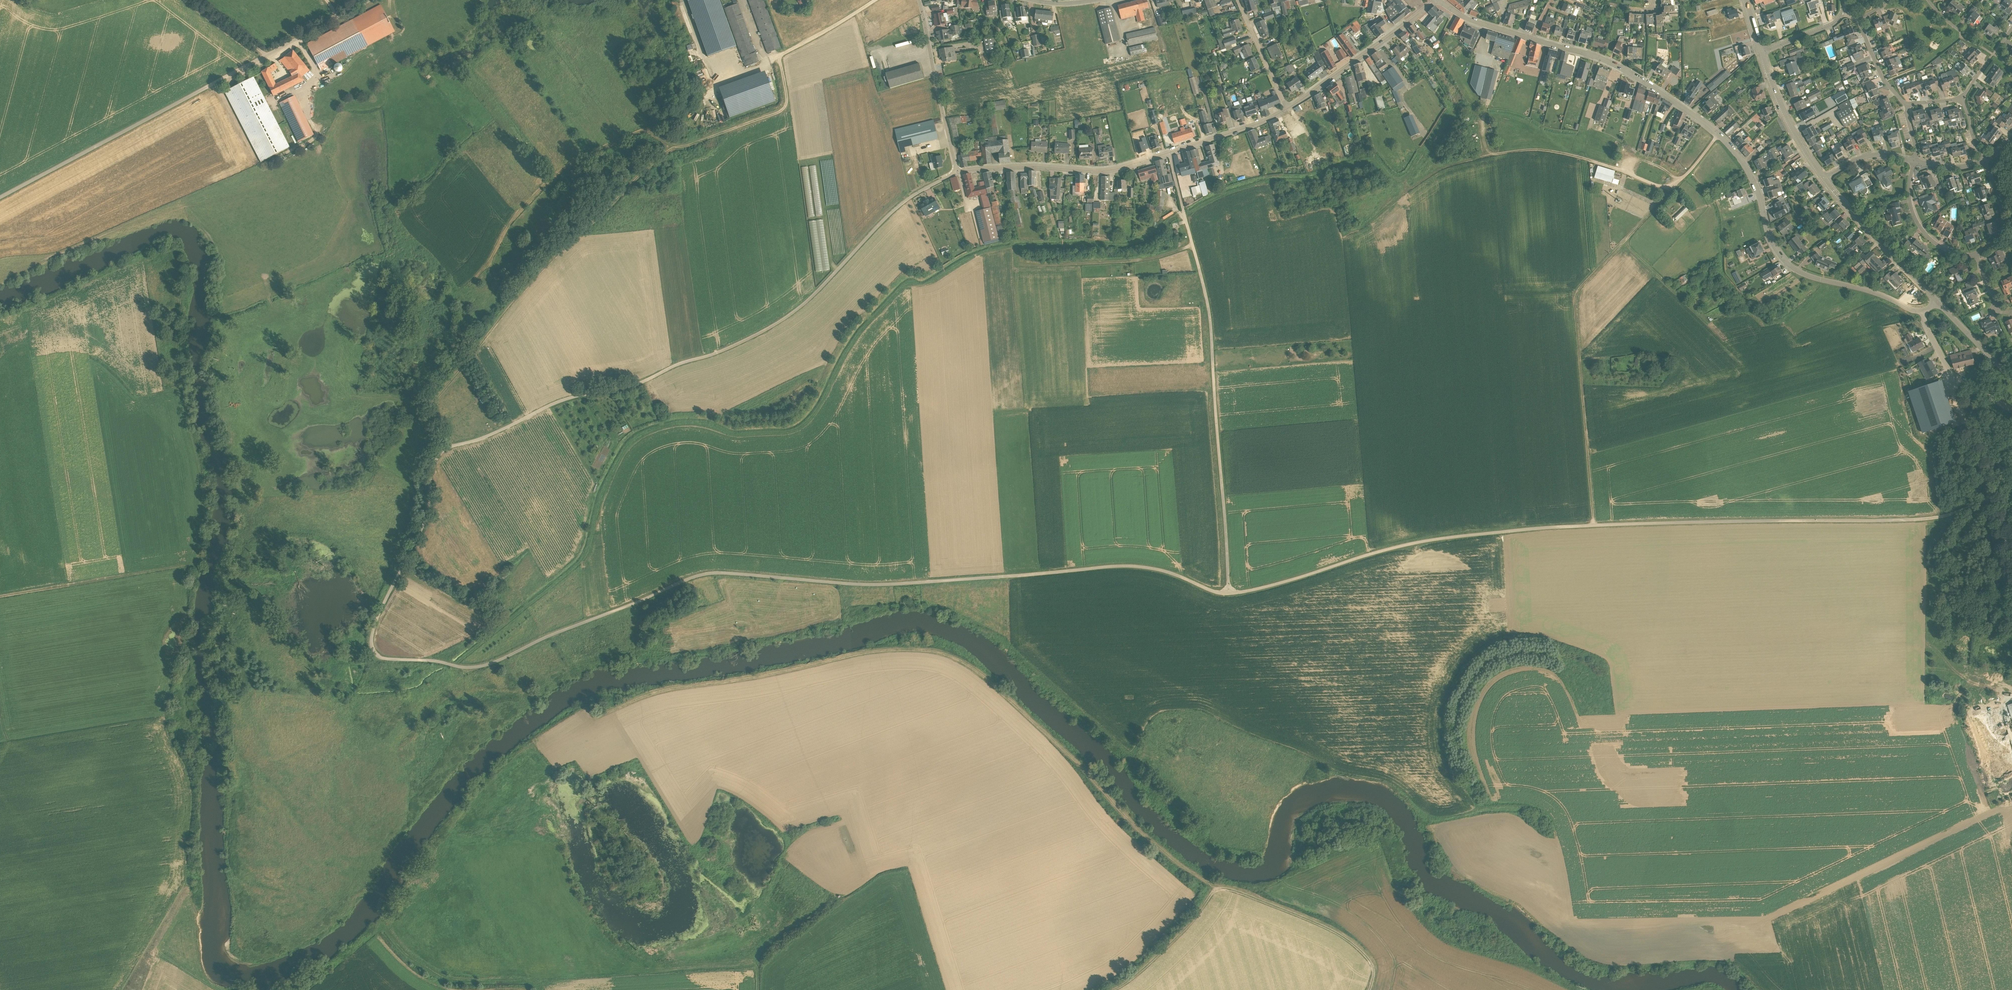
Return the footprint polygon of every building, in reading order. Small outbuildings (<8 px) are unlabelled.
[(687,0),(708,57),(736,47),(719,0),(688,0),(687,0)] [(767,53),(781,48),(764,0),(748,0),(767,53)] [(972,10),(979,11),(980,8),(979,7),(978,0),(962,0),(962,6),(965,6),(965,8),(973,9),(972,10)] [(986,7),(987,16),(994,15),(993,12),(997,11),(997,10),(998,10),(997,6),(996,6),(995,1),(994,1),(994,0),(989,1),(990,2),(988,2),(989,7),(986,8),(986,7)] [(1149,8),(1147,0),(1140,0),(1118,6),(1121,19),(1136,15),(1138,23),(1145,21),(1142,10),(1149,8)] [(1204,0),(1210,17),(1215,16),(1212,8),(1217,7),(1215,0),(1205,0),(1204,0)] [(1248,12),(1256,10),(1253,0),(1245,0),(1248,12)] [(1285,0),(1278,0),(1277,0),(1270,0),(1272,4),(1272,8),(1282,6),(1282,8),(1287,7),(1285,0)] [(1287,7),(1287,8),(1287,11),(1291,10),(1290,6),(1296,5),(1296,8),(1299,7),(1298,1),(1295,2),(1295,0),(1285,0),(1287,7)] [(1371,0),(1370,0),(1369,1),(1367,13),(1370,14),(1377,14),(1378,6),(1381,6),(1381,3),(1382,3),(1382,0),(1371,0)] [(1405,9),(1406,8),(1400,0),(1389,0),(1392,4),(1385,10),(1390,20),(1394,24),(1404,16),(1405,17),(1409,13),(1405,9)] [(1465,14),(1466,13),(1474,2),(1472,0),(1465,0),(1466,1),(1464,3),(1460,0),(1459,0),(1454,5),(1465,14)] [(1493,4),(1496,11),(1500,9),(1497,2),(1500,1),(1500,0),(1491,0),(1493,4)] [(1531,5),(1532,0),(1526,0),(1510,5),(1508,9),(1511,10),(1531,5)] [(1646,14),(1647,25),(1656,24),(1656,27),(1663,26),(1662,21),(1670,20),(1669,13),(1674,12),(1674,6),(1671,6),(1670,6),(1670,2),(1674,1),(1674,0),(1660,0),(1661,7),(1663,7),(1663,13),(1661,13),(1662,15),(1656,15),(1656,13),(1654,13),(1647,14),(1646,14)] [(1808,3),(1811,13),(1809,14),(1811,19),(1815,18),(1815,17),(1820,15),(1817,5),(1822,3),(1821,0),(1811,0),(1812,1),(1808,3)] [(1964,7),(1957,2),(1957,3),(1954,0),(1948,8),(1953,12),(1954,11),(1959,15),(1964,7)] [(2011,4),(2011,2),(2009,0),(2005,0),(2002,5),(2005,8),(2003,10),(2009,15),(2011,11),(2011,9),(2010,7),(2011,4)] [(738,3),(724,8),(742,57),(755,52),(738,3)] [(1000,11),(1001,22),(1008,21),(1007,18),(1012,17),(1011,12),(1010,12),(1009,5),(1009,4),(1008,4),(1007,3),(1003,4),(1004,5),(1002,5),(1002,6),(1003,12),(1000,13),(1000,11)] [(1576,9),(1572,7),(1564,4),(1561,11),(1569,14),(1571,15),(1569,19),(1575,22),(1577,17),(1573,15),(1576,9)] [(1015,12),(1014,12),(1016,22),(1022,21),(1022,18),(1027,17),(1026,13),(1025,13),(1024,7),(1023,7),(1019,6),(1018,8),(1017,8),(1018,12),(1018,13),(1015,13),(1015,12)] [(1443,15),(1440,12),(1435,6),(1428,12),(1432,16),(1424,25),(1429,29),(1436,21),(1443,15)] [(1976,13),(1978,10),(1974,7),(1968,14),(1971,16),(1968,19),(1972,22),(1971,23),(1974,26),(1976,23),(1975,23),(1978,19),(1981,21),(1983,18),(1980,16),(1976,13)] [(1120,41),(1111,8),(1098,11),(1106,44),(1120,41)] [(1193,9),(1182,11),(1183,16),(1189,15),(1190,17),(1194,16),(1194,14),(1193,9)] [(1477,17),(1479,12),(1472,9),(1469,14),(1477,17)] [(1732,12),(1731,9),(1724,12),(1725,15),(1728,14),(1729,14),(1731,20),(1735,18),(1735,19),(1736,18),(1739,17),(1737,10),(1737,11),(1732,12)] [(1786,27),(1797,23),(1793,9),(1781,13),(1784,23),(1785,23),(1786,27)] [(1043,11),(1036,11),(1035,22),(1039,22),(1039,25),(1042,26),(1042,23),(1043,11)] [(1054,13),(1043,11),(1042,23),(1048,24),(1048,20),(1053,21),(1054,13)] [(1274,17),(1273,12),(1263,16),(1265,21),(1274,17)] [(943,13),(935,15),(936,21),(935,21),(935,26),(941,25),(941,26),(945,25),(943,13)] [(1515,16),(1507,13),(1503,24),(1512,26),(1515,16)] [(1885,20),(1886,23),(1889,22),(1892,23),(1892,25),(1895,26),(1896,22),(1900,24),(1901,21),(1896,19),(1898,16),(1892,13),(1891,15),(1889,14),(1884,17),(1885,20)] [(1161,14),(1156,16),(1160,27),(1167,24),(1166,20),(1163,20),(1161,14)] [(1777,22),(1774,14),(1764,17),(1767,25),(1770,24),(1771,28),(1776,26),(1775,22),(1777,22)] [(1556,19),(1552,18),(1547,16),(1544,24),(1543,23),(1541,31),(1548,33),(1550,27),(1553,28),(1556,19)] [(1384,33),(1380,28),(1386,23),(1385,22),(1381,17),(1373,24),(1374,25),(1371,27),(1375,34),(1378,38),(1384,33)] [(1457,34),(1464,20),(1457,17),(1450,30),(1453,32),(1457,34)] [(1535,25),(1536,25),(1537,21),(1534,20),(1533,20),(1530,18),(1529,18),(1528,22),(1527,22),(1525,30),(1532,33),(1535,25)] [(1888,28),(1886,23),(1885,20),(1882,22),(1880,18),(1873,21),(1877,29),(1882,27),(1883,30),(1888,28)] [(1243,31),(1239,19),(1235,20),(1232,21),(1230,22),(1232,28),(1230,29),(1231,30),(1223,33),(1225,37),(1243,31)] [(307,44),(321,71),(366,45),(353,20),(307,44)] [(1263,21),(1257,24),(1263,38),(1270,35),(1263,21)] [(1356,21),(1350,26),(1355,33),(1362,29),(1356,21)] [(2001,29),(1996,26),(1994,28),(1989,24),(1984,31),(1991,37),(1994,33),(1997,35),(2001,29)] [(949,30),(937,32),(938,38),(939,37),(940,41),(951,39),(950,36),(961,34),(959,25),(951,26),(951,30),(949,30)] [(1420,29),(1419,30),(1417,28),(1416,28),(1413,25),(1408,29),(1413,35),(1415,33),(1418,36),(1418,35),(1422,40),(1426,37),(1420,29)] [(1059,26),(1050,28),(1051,32),(1053,32),(1054,31),(1054,33),(1055,33),(1056,35),(1060,33),(1059,26)] [(1464,42),(1466,43),(1470,45),(1475,31),(1464,27),(1460,37),(1460,38),(1464,42)] [(1563,29),(1556,27),(1554,35),(1561,37),(1563,29)] [(1854,33),(1856,32),(1855,29),(1853,30),(1852,27),(1850,27),(1843,30),(1845,33),(1836,37),(1835,33),(1832,35),(1834,39),(1835,41),(1854,33)] [(1155,28),(1126,34),(1129,46),(1158,39),(1155,28)] [(1449,33),(1444,31),(1440,38),(1445,40),(1449,33)] [(1470,45),(1469,47),(1473,49),(1474,47),(1475,43),(1480,33),(1475,31),(1470,45)] [(1514,44),(1516,40),(1488,31),(1485,39),(1495,42),(1491,55),(1508,60),(1511,52),(1514,44)] [(1576,33),(1569,31),(1566,39),(1573,41),(1576,33)] [(1592,34),(1581,31),(1578,42),(1586,44),(1587,39),(1590,39),(1592,34)] [(1413,39),(1412,38),(1410,39),(1404,32),(1399,35),(1404,41),(1406,44),(1410,42),(1413,47),(1412,47),(1417,55),(1419,54),(1420,56),(1423,55),(1416,45),(1413,39)] [(1343,34),(1342,34),(1341,33),(1335,36),(1351,58),(1357,53),(1343,34)] [(1858,36),(1856,37),(1854,33),(1835,41),(1835,42),(1846,37),(1848,42),(1846,43),(1848,47),(1854,44),(1853,41),(1859,39),(1858,36)] [(994,36),(984,38),(987,53),(997,51),(994,36)] [(1610,40),(1606,39),(1605,41),(1602,40),(1603,37),(1599,36),(1598,39),(1594,38),(1592,46),(1603,49),(1603,47),(1607,48),(1610,40)] [(1623,49),(1620,47),(1622,43),(1625,44),(1625,38),(1626,37),(1620,36),(1617,41),(1618,42),(1615,47),(1613,52),(1619,55),(1623,49)] [(1237,43),(1235,37),(1224,41),(1223,38),(1218,40),(1221,50),(1226,49),(1225,47),(1232,45),(1237,43)] [(1524,40),(1518,38),(1512,53),(1507,65),(1512,66),(1516,54),(1518,55),(1524,40)] [(1451,50),(1458,43),(1454,39),(1447,45),(1451,50)] [(1541,46),(1531,42),(1529,47),(1531,48),(1529,58),(1527,64),(1536,67),(1541,46)] [(1186,45),(1189,55),(1194,53),(1191,43),(1186,45)] [(1145,44),(1129,48),(1131,56),(1147,52),(1145,44)] [(1240,45),(1233,48),(1236,54),(1240,53),(1243,60),(1252,55),(1249,48),(1250,48),(1249,44),(1240,48),(1239,46),(1240,45)] [(1277,44),(1274,45),(1268,48),(1273,60),(1277,58),(1282,55),(1277,44)] [(1855,47),(1854,44),(1848,47),(1849,50),(1851,49),(1853,55),(1862,52),(1860,48),(1862,47),(1861,44),(1855,47)] [(1398,46),(1393,51),(1397,56),(1395,58),(1400,64),(1403,61),(1400,59),(1409,51),(1404,45),(1400,48),(1398,46)] [(1751,54),(1748,47),(1746,48),(1746,47),(1743,48),(1741,45),(1735,47),(1737,54),(1738,54),(1739,60),(1743,59),(1743,57),(1751,54)] [(1884,58),(1892,55),(1892,54),(1890,49),(1892,48),(1891,45),(1884,48),(1884,47),(1882,47),(1878,49),(1881,55),(1882,54),(1884,58)] [(955,54),(954,47),(940,50),(941,55),(942,54),(944,62),(952,60),(951,55),(955,54)] [(1799,66),(1798,67),(1797,64),(1800,62),(1801,63),(1805,62),(1802,52),(1805,51),(1803,47),(1789,52),(1791,56),(1797,54),(1797,57),(1791,59),(1780,62),(1779,62),(1781,67),(1787,65),(1788,68),(1791,76),(1795,74),(1795,75),(1796,75),(1801,73),(1799,66)] [(1981,52),(1974,47),(1972,49),(1965,56),(1969,60),(1973,64),(1978,59),(1976,58),(1981,52)] [(1342,49),(1336,52),(1341,61),(1347,58),(1342,49)] [(293,50),(284,57),(279,61),(279,62),(279,61),(281,63),(282,62),(290,72),(292,76),(276,84),(270,72),(278,68),(275,64),(276,64),(275,63),(261,72),(269,88),(273,96),(304,80),(301,77),(310,70),(293,50)] [(1327,50),(1321,54),(1330,71),(1337,67),(1327,50)] [(1542,71),(1540,81),(1546,82),(1550,65),(1552,60),(1553,61),(1554,61),(1557,51),(1549,50),(1548,56),(1546,56),(1545,59),(1542,71)] [(1397,91),(1405,86),(1402,82),(1403,82),(1393,67),(1390,69),(1378,51),(1372,56),(1377,63),(1375,63),(1378,67),(1382,74),(1394,90),(1392,91),(1397,103),(1399,108),(1401,107),(1399,103),(1401,101),(1397,91)] [(1862,52),(1853,55),(1856,61),(1865,58),(1863,55),(1865,54),(1864,51),(1862,52)] [(1574,66),(1566,64),(1568,54),(1562,52),(1553,92),(1557,93),(1560,94),(1564,76),(1571,77),(1574,66)] [(1889,66),(1901,61),(1899,56),(1893,59),(1892,55),(1884,58),(1886,64),(1887,63),(1889,66)] [(1940,56),(1932,62),(1934,66),(1942,63),(1940,56)] [(1385,80),(1369,57),(1366,60),(1370,66),(1369,66),(1381,83),(1385,80)] [(1663,63),(1665,61),(1660,57),(1657,61),(1661,63),(1656,71),(1661,75),(1668,66),(1663,63)] [(1255,58),(1247,61),(1252,72),(1259,68),(1255,58)] [(1897,69),(1899,68),(1898,65),(1902,64),(1901,61),(1889,66),(1890,70),(1889,70),(1891,76),(1899,73),(1897,69)] [(1578,75),(1586,78),(1585,81),(1586,81),(1590,64),(1581,62),(1576,78),(1577,78),(1578,75)] [(920,63),(886,73),(890,88),(924,78),(920,63)] [(1362,63),(1354,65),(1358,82),(1366,80),(1362,63)] [(1858,68),(1856,68),(1854,69),(1857,76),(1857,75),(1860,74),(1869,71),(1871,70),(1868,63),(1858,68)] [(1971,70),(1963,63),(1961,65),(1959,63),(1958,63),(1956,65),(1955,67),(1958,69),(1957,69),(1960,71),(1960,72),(1964,75),(1965,74),(1967,76),(1970,73),(1969,72),(1971,70)] [(1296,70),(1292,64),(1285,67),(1285,68),(1290,74),(1296,70)] [(1323,71),(1318,64),(1306,73),(1311,80),(1323,71)] [(335,70),(335,72),(336,73),(337,74),(339,74),(340,75),(342,74),(343,73),(344,72),(344,70),(344,69),(344,67),(343,66),(341,66),(340,65),(338,65),(337,66),(336,67),(335,68),(335,70)] [(1488,69),(1476,66),(1471,85),(1479,97),(1480,98),(1488,69)] [(1670,71),(1666,68),(1661,75),(1667,79),(1672,72),(1677,76),(1681,70),(1676,67),(1676,68),(1673,66),(1670,71)] [(1986,82),(1994,87),(2004,73),(1995,66),(1988,77),(1989,77),(1991,79),(1988,83),(1987,82),(1986,82)] [(1596,75),(1594,81),(1597,82),(1598,79),(1607,83),(1609,80),(1607,79),(1611,71),(1600,67),(1597,75),(1596,75)] [(1948,79),(1951,88),(1956,86),(1954,81),(1959,79),(1955,70),(1946,73),(1948,79)] [(1860,74),(1857,75),(1860,81),(1861,81),(1862,84),(1870,81),(1869,78),(1873,76),(1872,73),(1870,74),(1869,71),(1860,74)] [(1946,73),(1945,73),(1942,74),(1941,75),(1941,76),(1939,77),(1942,85),(1944,92),(1947,91),(1946,89),(1951,88),(1948,79),(1946,73)] [(259,161),(289,148),(256,75),(230,87),(230,91),(225,93),(231,105),(242,106),(242,111),(241,112),(242,114),(237,114),(259,161)] [(767,75),(721,92),(730,118),(776,101),(767,75)] [(1357,92),(1353,76),(1345,78),(1350,94),(1357,92)] [(1930,82),(1929,82),(1932,89),(1932,91),(1938,89),(1936,85),(1939,84),(1937,78),(1934,79),(1933,76),(1928,78),(1930,82)] [(1194,77),(1189,79),(1194,95),(1199,93),(1194,77)] [(1303,86),(1297,78),(1287,84),(1292,92),(1298,88),(1298,89),(1303,86)] [(1919,82),(1921,87),(1925,86),(1927,91),(1932,89),(1929,82),(1930,82),(1928,78),(1923,80),(1923,81),(1919,82)] [(1703,84),(1698,80),(1688,95),(1688,96),(1684,102),(1690,106),(1695,99),(1694,98),(1703,84)] [(1804,86),(1803,83),(1801,80),(1794,82),(1787,85),(1789,92),(1797,89),(1800,88),(1804,86)] [(1839,89),(1841,92),(1844,90),(1845,90),(1840,80),(1834,83),(1837,90),(1839,89)] [(1866,93),(1869,92),(1878,88),(1878,87),(1876,88),(1874,83),(1872,84),(1871,80),(1870,81),(1862,84),(1866,93)] [(1626,84),(1626,83),(1623,82),(1622,83),(1619,92),(1627,95),(1626,98),(1631,100),(1632,96),(1634,89),(1630,88),(1630,85),(1629,85),(1626,84)] [(1712,91),(1717,87),(1713,82),(1708,86),(1712,91)] [(1921,87),(1919,82),(1915,83),(1915,84),(1911,86),(1910,86),(1913,92),(1914,94),(1919,92),(1917,88),(1921,87)] [(1341,90),(1335,83),(1327,89),(1333,96),(1338,104),(1344,99),(1338,92),(1341,90)] [(1645,93),(1645,92),(1647,88),(1640,83),(1632,110),(1638,112),(1644,93),(1645,93)] [(1911,86),(1910,83),(1905,85),(1904,84),(1901,85),(1903,90),(1906,89),(1908,94),(1913,92),(1910,86),(1911,86)] [(1763,92),(1762,93),(1760,87),(1752,90),(1756,101),(1765,97),(1763,92)] [(1878,95),(1879,95),(1877,90),(1879,89),(1878,88),(1869,92),(1866,93),(1869,103),(1873,101),(1879,98),(1878,95)] [(1720,93),(1716,89),(1705,98),(1708,101),(1707,102),(1708,103),(1707,104),(1703,108),(1709,114),(1712,111),(1713,112),(1718,108),(1715,105),(1718,103),(1714,98),(1720,93)] [(1797,89),(1789,92),(1792,98),(1799,95),(1798,92),(1797,89)] [(1810,100),(1822,94),(1819,89),(1814,92),(1807,96),(1810,100)] [(1992,94),(1986,89),(1984,92),(1981,90),(1976,96),(1980,104),(1979,105),(1984,102),(1983,100),(1986,96),(1989,98),(1992,94)] [(1268,109),(1277,106),(1281,104),(1277,95),(1275,90),(1271,92),(1273,97),(1263,101),(1262,98),(1257,100),(1264,117),(1270,115),(1268,109)] [(1844,90),(1841,92),(1833,96),(1838,104),(1848,98),(1844,90)] [(1380,92),(1373,94),(1378,110),(1385,107),(1380,92)] [(1645,92),(1645,93),(1644,93),(1638,112),(1643,113),(1643,112),(1644,108),(1645,103),(1650,104),(1652,105),(1653,103),(1655,95),(1645,92)] [(1320,94),(1314,97),(1318,105),(1317,106),(1318,109),(1325,107),(1324,103),(1325,103),(1320,94)] [(1656,107),(1655,111),(1658,112),(1663,99),(1660,97),(1660,96),(1655,95),(1653,103),(1657,105),(1656,107)] [(1257,113),(1256,110),(1259,109),(1256,102),(1254,96),(1251,97),(1247,98),(1248,104),(1252,116),(1253,116),(1252,114),(1257,113)] [(312,135),(293,97),(280,103),(298,142),(312,135)] [(1252,116),(1248,104),(1244,105),(1241,97),(1239,97),(1238,98),(1239,101),(1240,105),(1241,107),(1243,114),(1246,113),(1247,118),(1252,116)] [(1888,99),(1883,101),(1882,97),(1879,98),(1873,101),(1874,105),(1877,104),(1878,106),(1881,105),(1882,108),(1890,105),(1888,99)] [(1609,108),(1611,101),(1606,99),(1603,106),(1609,108)] [(1666,111),(1667,112),(1672,104),(1663,99),(1658,112),(1664,115),(1666,111)] [(1810,106),(1807,99),(1804,101),(1804,100),(1795,104),(1798,111),(1810,106)] [(988,103),(989,112),(994,111),(1007,109),(1005,100),(988,103)] [(1850,105),(1851,105),(1849,100),(1839,106),(1841,110),(1836,113),(1844,127),(1858,119),(1850,105)] [(2011,119),(2011,105),(2011,104),(2007,100),(2003,104),(2009,108),(2007,111),(2010,113),(2008,116),(2011,119)] [(1305,101),(1293,108),(1296,113),(1308,106),(1305,101)] [(1233,112),(1236,121),(1239,120),(1240,123),(1245,121),(1243,114),(1240,105),(1234,106),(1236,111),(1233,112)] [(1609,109),(1599,105),(1594,120),(1604,123),(1609,109)] [(1736,113),(1729,105),(1713,119),(1718,124),(1728,115),(1730,118),(1736,113)] [(1890,105),(1882,108),(1884,111),(1880,113),(1883,119),(1895,114),(1895,113),(1889,116),(1888,113),(1893,111),(1890,105)] [(1770,107),(1763,110),(1764,114),(1760,115),(1762,118),(1765,116),(1766,117),(1773,114),(1770,107)] [(1803,122),(1810,118),(1816,115),(1812,108),(1810,109),(1810,108),(1805,111),(1806,112),(1800,115),(1803,122)] [(1947,118),(1944,119),(1941,108),(1936,110),(1938,119),(1939,122),(1944,121),(1945,124),(1945,126),(1949,125),(1947,118)] [(1964,114),(1960,115),(1958,108),(1953,110),(1956,118),(1957,121),(1957,122),(1962,121),(1965,120),(1964,114)] [(1229,117),(1227,109),(1223,110),(1215,112),(1218,124),(1226,121),(1225,118),(1229,117)] [(1926,120),(1923,109),(1918,111),(1921,123),(1922,126),(1927,124),(1928,126),(1931,125),(1929,119),(1926,120)] [(1157,115),(1155,110),(1150,111),(1154,125),(1159,123),(1157,115)] [(1931,125),(1934,124),(1933,121),(1938,119),(1936,110),(1931,111),(1933,118),(1929,119),(1931,125)] [(1953,110),(1948,111),(1950,118),(1947,118),(1949,125),(1949,126),(1957,124),(1957,122),(1957,121),(1956,118),(1953,110)] [(1157,115),(1159,123),(1163,135),(1168,134),(1165,122),(1163,113),(1162,113),(1162,111),(1157,112),(1158,114),(1157,115)] [(1921,123),(1918,111),(1913,112),(1915,119),(1912,120),(1911,117),(1914,126),(1917,125),(1917,124),(1921,123)] [(1679,130),(1686,115),(1679,112),(1672,127),(1679,130)] [(1293,139),(1300,136),(1290,113),(1283,116),(1293,139)] [(2008,116),(2007,115),(2004,113),(2002,116),(2001,116),(1996,123),(1998,124),(2003,128),(2006,124),(2009,127),(2011,123),(2011,119),(2008,116)] [(1412,114),(1404,118),(1412,136),(1420,132),(1412,114)] [(972,120),(972,118),(971,115),(965,116),(961,117),(960,116),(949,119),(954,142),(960,141),(956,125),(967,123),(967,122),(971,121),(971,120),(972,120)] [(1206,115),(1201,117),(1206,135),(1213,133),(1210,124),(1208,124),(1206,115)] [(1280,124),(1278,119),(1269,122),(1276,142),(1288,138),(1285,131),(1280,134),(1277,126),(1280,124)] [(938,139),(935,124),(934,120),(895,130),(901,153),(906,152),(905,147),(938,139)] [(1829,123),(1822,127),(1824,131),(1831,127),(1829,123)] [(1737,129),(1733,125),(1724,133),(1725,133),(1728,137),(1735,131),(1737,129)] [(1809,128),(1809,127),(1803,131),(1808,140),(1815,137),(1818,135),(1813,125),(1809,128)] [(1881,125),(1875,127),(1876,132),(1873,133),(1875,142),(1882,140),(1881,137),(1880,135),(1884,134),(1881,125)] [(1695,129),(1691,127),(1690,128),(1686,126),(1681,133),(1690,138),(1691,138),(1693,133),(1695,129)] [(1995,127),(1991,133),(1999,139),(2003,133),(1995,127)] [(1194,137),(1191,128),(1185,130),(1185,128),(1171,132),(1175,143),(1194,137)] [(1272,142),(1269,135),(1264,137),(1258,140),(1254,129),(1248,132),(1255,149),(1272,142)] [(1867,137),(1868,137),(1863,129),(1856,132),(1858,136),(1856,138),(1860,145),(1866,142),(1865,139),(1864,137),(1867,136),(1867,137)] [(1895,133),(1888,135),(1890,143),(1891,143),(1892,148),(1898,146),(1897,142),(1897,141),(1902,140),(1902,141),(1900,130),(1894,132),(1895,133)] [(1990,132),(1985,139),(1986,139),(1993,144),(1997,139),(1998,139),(1999,139),(1991,133),(1990,132)] [(1742,145),(1744,148),(1748,144),(1751,142),(1747,138),(1744,141),(1741,138),(1743,136),(1740,133),(1733,139),(1736,141),(1734,143),(1739,148),(1742,145)] [(1156,135),(1153,136),(1154,140),(1151,141),(1154,149),(1160,147),(1156,135)] [(1008,136),(981,139),(984,165),(991,164),(990,153),(999,152),(1000,163),(1011,162),(1010,153),(1008,136)] [(1134,144),(1138,154),(1146,152),(1145,149),(1149,148),(1145,136),(1141,137),(1142,141),(1134,144)] [(1856,143),(1852,136),(1846,139),(1848,143),(1845,145),(1849,152),(1855,148),(1853,145),(1856,143)] [(1813,145),(1815,149),(1821,145),(1823,143),(1820,137),(1816,139),(1815,137),(1808,140),(1811,147),(1813,145)] [(1290,139),(1287,140),(1289,143),(1287,144),(1289,149),(1290,148),(1291,151),(1295,149),(1290,139)] [(1047,142),(1041,142),(1041,140),(1037,140),(1036,140),(1036,143),(1032,143),(1032,151),(1041,151),(1041,152),(1047,152),(1047,142)] [(1649,140),(1648,145),(1646,151),(1650,152),(1651,152),(1654,142),(1649,140)] [(1944,145),(1938,147),(1939,148),(1941,155),(1944,154),(1943,153),(1947,152),(1945,148),(1948,147),(1946,141),(1943,142),(1944,143),(1944,145)] [(1070,144),(1056,143),(1055,153),(1061,153),(1069,153),(1070,144)] [(1844,149),(1841,143),(1836,146),(1832,148),(1834,152),(1838,159),(1844,156),(1842,150),(1844,149)] [(1928,146),(1928,143),(1922,145),(1922,144),(1919,145),(1920,151),(1923,150),(1924,155),(1931,153),(1929,149),(1929,146),(1928,146)] [(1963,144),(1964,147),(1958,149),(1960,156),(1966,154),(1965,150),(1968,149),(1966,143),(1963,144)] [(1207,162),(1209,172),(1210,172),(1213,182),(1217,181),(1213,169),(1213,170),(1212,167),(1220,165),(1213,144),(1206,147),(1210,161),(1207,162)] [(1741,151),(1747,157),(1754,151),(1748,144),(1741,151)] [(1789,145),(1784,148),(1783,145),(1778,148),(1779,151),(1781,150),(1783,154),(1791,150),(1789,145)] [(1112,147),(1107,147),(1107,148),(1099,150),(1100,158),(1108,156),(1108,157),(1113,156),(1112,147)] [(1958,149),(1958,147),(1952,149),(1954,156),(1959,155),(1959,156),(1960,156),(1958,149)] [(981,150),(977,151),(977,150),(969,151),(969,148),(960,148),(961,155),(958,156),(959,162),(961,162),(962,168),(968,167),(967,161),(982,159),(981,150)] [(1093,148),(1079,149),(1080,159),(1088,159),(1088,160),(1094,159),(1093,148)] [(1941,155),(1939,148),(1933,150),(1935,157),(1941,155)] [(1207,162),(1201,163),(1199,157),(1197,149),(1191,151),(1198,178),(1210,175),(1209,172),(1207,162)] [(1772,149),(1768,151),(1771,156),(1766,159),(1767,162),(1771,160),(1773,161),(1770,165),(1773,167),(1777,163),(1775,161),(1777,159),(1776,158),(1777,157),(1772,149)] [(1791,150),(1783,154),(1786,159),(1784,160),(1786,162),(1791,159),(1790,157),(1794,154),(1791,150)] [(1190,151),(1183,153),(1186,163),(1180,165),(1177,155),(1174,156),(1177,173),(1182,172),(1183,176),(1196,172),(1190,151)] [(1828,156),(1824,158),(1823,159),(1827,166),(1833,162),(1832,159),(1835,158),(1831,151),(1827,154),(1828,156)] [(943,160),(941,156),(934,158),(933,154),(931,155),(932,163),(929,163),(931,170),(943,167),(941,160),(943,160)] [(1764,160),(1762,157),(1754,161),(1759,170),(1767,166),(1765,163),(1767,162),(1766,159),(1764,160)] [(1164,159),(1155,161),(1161,184),(1165,184),(1169,183),(1173,182),(1171,174),(1167,174),(1164,159)] [(1158,175),(1155,166),(1152,167),(1138,171),(1141,180),(1148,178),(1151,177),(1152,182),(1158,180),(1157,175),(1158,175)] [(1614,176),(1613,176),(1615,171),(1598,166),(1595,178),(1611,183),(1612,179),(1613,179),(1614,176)] [(1883,167),(1875,171),(1880,181),(1882,180),(1885,184),(1884,185),(1885,188),(1887,188),(1890,187),(1891,185),(1892,184),(1888,176),(1893,173),(1889,167),(1884,170),(1883,167)] [(1799,169),(1791,174),(1796,180),(1799,178),(1801,180),(1808,175),(1804,169),(1800,172),(1799,170),(1799,169)] [(991,172),(983,173),(987,188),(989,195),(991,194),(990,188),(994,187),(991,172)] [(1008,188),(1009,191),(1015,190),(1016,190),(1015,172),(1007,173),(1008,182),(1007,182),(1008,188)] [(1979,174),(1976,175),(1975,172),(1966,175),(1968,180),(1971,179),(1973,184),(1977,183),(1981,182),(1979,174)] [(1873,185),(1871,181),(1871,180),(1870,180),(1870,179),(1870,178),(1869,178),(1866,173),(1859,177),(1857,176),(1856,177),(1855,178),(1854,179),(1853,180),(1849,182),(1850,184),(1855,193),(1859,191),(1860,192),(1861,193),(1862,194),(1863,194),(1864,194),(1865,194),(1866,194),(1867,193),(1867,192),(1868,191),(1868,190),(1868,189),(1867,188),(1873,185)] [(971,196),(980,194),(987,193),(985,186),(974,189),(970,174),(964,175),(967,187),(965,188),(968,197),(971,196)] [(1084,175),(1076,175),(1076,195),(1081,195),(1081,193),(1084,193),(1084,175)] [(1934,180),(1934,181),(1932,175),(1926,177),(1925,175),(1919,177),(1922,185),(1925,184),(1928,189),(1937,186),(1934,180)] [(957,177),(953,178),(950,178),(953,187),(959,186),(957,177)] [(1110,177),(1102,177),(1101,200),(1114,201),(1114,197),(1114,193),(1109,193),(1110,177)] [(1060,195),(1061,182),(1061,179),(1055,178),(1055,184),(1050,183),(1049,189),(1050,189),(1050,192),(1055,192),(1055,195),(1060,195)] [(1772,178),(1764,181),(1766,187),(1775,184),(1776,187),(1781,185),(1779,179),(1774,181),(1772,178)] [(1960,184),(1959,179),(1954,181),(1953,178),(1947,180),(1948,184),(1950,190),(1954,189),(1955,192),(1962,190),(1960,184)] [(1127,192),(1127,189),(1126,189),(1126,182),(1126,181),(1124,181),(1121,181),(1121,180),(1119,180),(1119,181),(1118,181),(1118,189),(1114,189),(1114,193),(1114,197),(1118,197),(1118,192),(1122,191),(1123,192),(1127,192)] [(1205,181),(1199,183),(1203,195),(1208,194),(1205,181)] [(1808,189),(1810,191),(1807,193),(1811,198),(1814,196),(1820,191),(1814,184),(1813,185),(1810,181),(1805,184),(1804,182),(1805,181),(1801,184),(1797,186),(1802,193),(1805,192),(1808,189)] [(1777,193),(1783,191),(1781,185),(1776,187),(1777,189),(1768,192),(1771,199),(1779,196),(1777,193)] [(1989,193),(1988,193),(1986,186),(1974,191),(1975,194),(1978,193),(1981,200),(1991,197),(1989,193)] [(1157,199),(1157,201),(1164,201),(1164,199),(1165,188),(1158,188),(1157,199)] [(1744,189),(1737,191),(1736,192),(1733,193),(1734,198),(1737,196),(1737,195),(1739,194),(1740,198),(1747,195),(1744,189)] [(1830,202),(1825,197),(1824,197),(1822,195),(1815,199),(1813,200),(1816,204),(1818,202),(1819,201),(1820,203),(1818,205),(1824,211),(1829,207),(1827,205),(1830,202)] [(1934,195),(1920,200),(1921,204),(1922,203),(1924,208),(1924,209),(1925,209),(1926,212),(1929,210),(1930,212),(1933,211),(1934,212),(1938,210),(1938,208),(1937,206),(1936,205),(1932,207),(1931,204),(1937,202),(1934,195)] [(938,206),(935,199),(921,206),(922,209),(921,209),(922,212),(923,211),(924,213),(933,209),(934,212),(939,210),(937,206),(938,206)] [(999,205),(998,200),(992,202),(993,206),(992,206),(996,226),(1000,238),(1006,237),(1003,224),(1000,213),(998,205),(999,205)] [(1787,213),(1783,206),(1783,205),(1780,201),(1774,204),(1776,209),(1772,211),(1776,219),(1787,213)] [(1902,213),(1901,209),(1897,210),(1896,207),(1900,206),(1899,202),(1898,202),(1891,205),(1892,207),(1892,209),(1888,210),(1889,214),(1886,215),(1889,222),(1893,220),(1895,226),(1902,224),(1899,214),(1902,213)] [(1156,206),(1154,206),(1154,204),(1149,204),(1149,210),(1147,210),(1147,212),(1155,213),(1156,206)] [(1989,204),(1981,206),(1984,216),(1986,221),(1992,219),(1991,216),(1995,214),(1993,208),(1991,209),(1989,204)] [(1875,211),(1872,207),(1870,208),(1868,209),(1866,209),(1865,211),(1869,215),(1875,211)] [(991,208),(976,211),(981,230),(996,227),(991,208)] [(1800,208),(1799,208),(1795,211),(1799,217),(1804,214),(1800,208)] [(1686,212),(1683,209),(1674,217),(1677,221),(1686,212)] [(1841,216),(1835,209),(1830,214),(1829,213),(1829,212),(1822,216),(1829,223),(1834,219),(1836,220),(1841,216)] [(1941,215),(1939,218),(1937,221),(1936,220),(1934,223),(1935,224),(1934,227),(1938,229),(1939,228),(1942,230),(1941,231),(1942,231),(1942,230),(1943,229),(1945,231),(1945,232),(1943,235),(1949,238),(1955,227),(1947,223),(1947,222),(1942,219),(1943,217),(1941,215)] [(1794,228),(1786,218),(1781,223),(1782,224),(1778,228),(1784,236),(1788,232),(1794,228)] [(1845,219),(1839,225),(1837,223),(1832,227),(1836,231),(1839,228),(1843,232),(1845,230),(1850,225),(1845,219)] [(1985,221),(1982,222),(1983,226),(1986,225),(1987,225),(1991,235),(1997,232),(1996,228),(1997,228),(1995,222),(1994,222),(1992,219),(1986,221),(1985,221)] [(1966,236),(1964,237),(1966,243),(1971,242),(1971,243),(1975,241),(1975,240),(1976,240),(1975,235),(1977,234),(1977,232),(1976,231),(1979,230),(1979,231),(1977,223),(1977,222),(1972,224),(1972,225),(1973,228),(1968,229),(1968,230),(1968,231),(1965,232),(1966,236)] [(1846,236),(1849,240),(1855,235),(1851,231),(1846,236)] [(1859,244),(1861,247),(1867,243),(1861,236),(1856,241),(1856,242),(1851,247),(1853,250),(1859,244)] [(1793,240),(1789,242),(1793,247),(1797,252),(1799,250),(1802,254),(1807,249),(1798,239),(1794,242),(1793,240)] [(1823,240),(1817,245),(1821,250),(1827,246),(1823,240)] [(1930,250),(1917,240),(1913,244),(1908,241),(1905,245),(1905,246),(1913,252),(1915,249),(1919,252),(1925,256),(1924,257),(1928,261),(1931,257),(1927,254),(1930,250)] [(1751,247),(1747,249),(1750,255),(1753,260),(1757,258),(1761,256),(1760,254),(1764,252),(1764,251),(1764,249),(1763,248),(1762,246),(1762,245),(1761,244),(1760,244),(1760,243),(1751,247)] [(2002,249),(1995,252),(1997,255),(1990,259),(1995,270),(2001,268),(1999,263),(2006,260),(2002,249)] [(1877,257),(1871,252),(1866,257),(1864,254),(1853,265),(1861,273),(1866,268),(1863,265),(1866,262),(1869,265),(1877,257)] [(1838,263),(1819,255),(1818,253),(1812,257),(1815,262),(1817,263),(1816,265),(1828,271),(1830,267),(1835,269),(1838,263)] [(1887,264),(1884,261),(1882,263),(1877,257),(1869,265),(1877,273),(1887,264)] [(1969,272),(1966,265),(1958,269),(1957,266),(1949,270),(1952,276),(1953,275),(1955,274),(1958,282),(1964,280),(1963,275),(1969,272)] [(1779,267),(1773,271),(1771,269),(1761,274),(1765,280),(1772,276),(1773,278),(1775,277),(1782,272),(1779,267)] [(1896,273),(1893,275),(1890,272),(1884,278),(1887,281),(1889,279),(1897,288),(1904,282),(1896,273)] [(2001,281),(2004,286),(2002,287),(2006,296),(2010,294),(2008,288),(2011,286),(2011,277),(2001,281)] [(1887,283),(1885,280),(1881,287),(1888,291),(1889,289),(1893,293),(1895,290),(1888,282),(1887,283)] [(1975,288),(1970,291),(1968,288),(1963,290),(1964,294),(1965,293),(1968,300),(1968,299),(1971,306),(1972,306),(1973,307),(1978,305),(1978,303),(1979,303),(1976,295),(1977,295),(1978,295),(1975,288)] [(1987,320),(1986,320),(1982,322),(1988,334),(1996,331),(1998,334),(2002,332),(1998,323),(1995,325),(1994,322),(1992,323),(1991,319),(1987,320)] [(1924,346),(1919,338),(1913,341),(1912,340),(1909,334),(1905,336),(1906,338),(1905,339),(1904,341),(1905,343),(1907,344),(1909,343),(1914,352),(1924,346)] [(1962,352),(1963,356),(1965,361),(1968,360),(1969,366),(1975,364),(1972,350),(1962,352)] [(1963,356),(1962,352),(1959,353),(1962,367),(1969,366),(1968,360),(1965,361),(1963,356)] [(1959,353),(1950,355),(1955,369),(1962,367),(1959,353)] [(1931,361),(1928,363),(1926,359),(1918,364),(1926,380),(1938,373),(1931,361)] [(1940,379),(1911,389),(1926,431),(1954,421),(1940,379)] [(621,436),(626,433),(623,427),(617,430),(621,436)] [(1972,721),(1987,776),(2011,769),(2011,727),(2007,710),(2002,711),(2001,707),(1973,715),(1975,720),(1972,721)]
